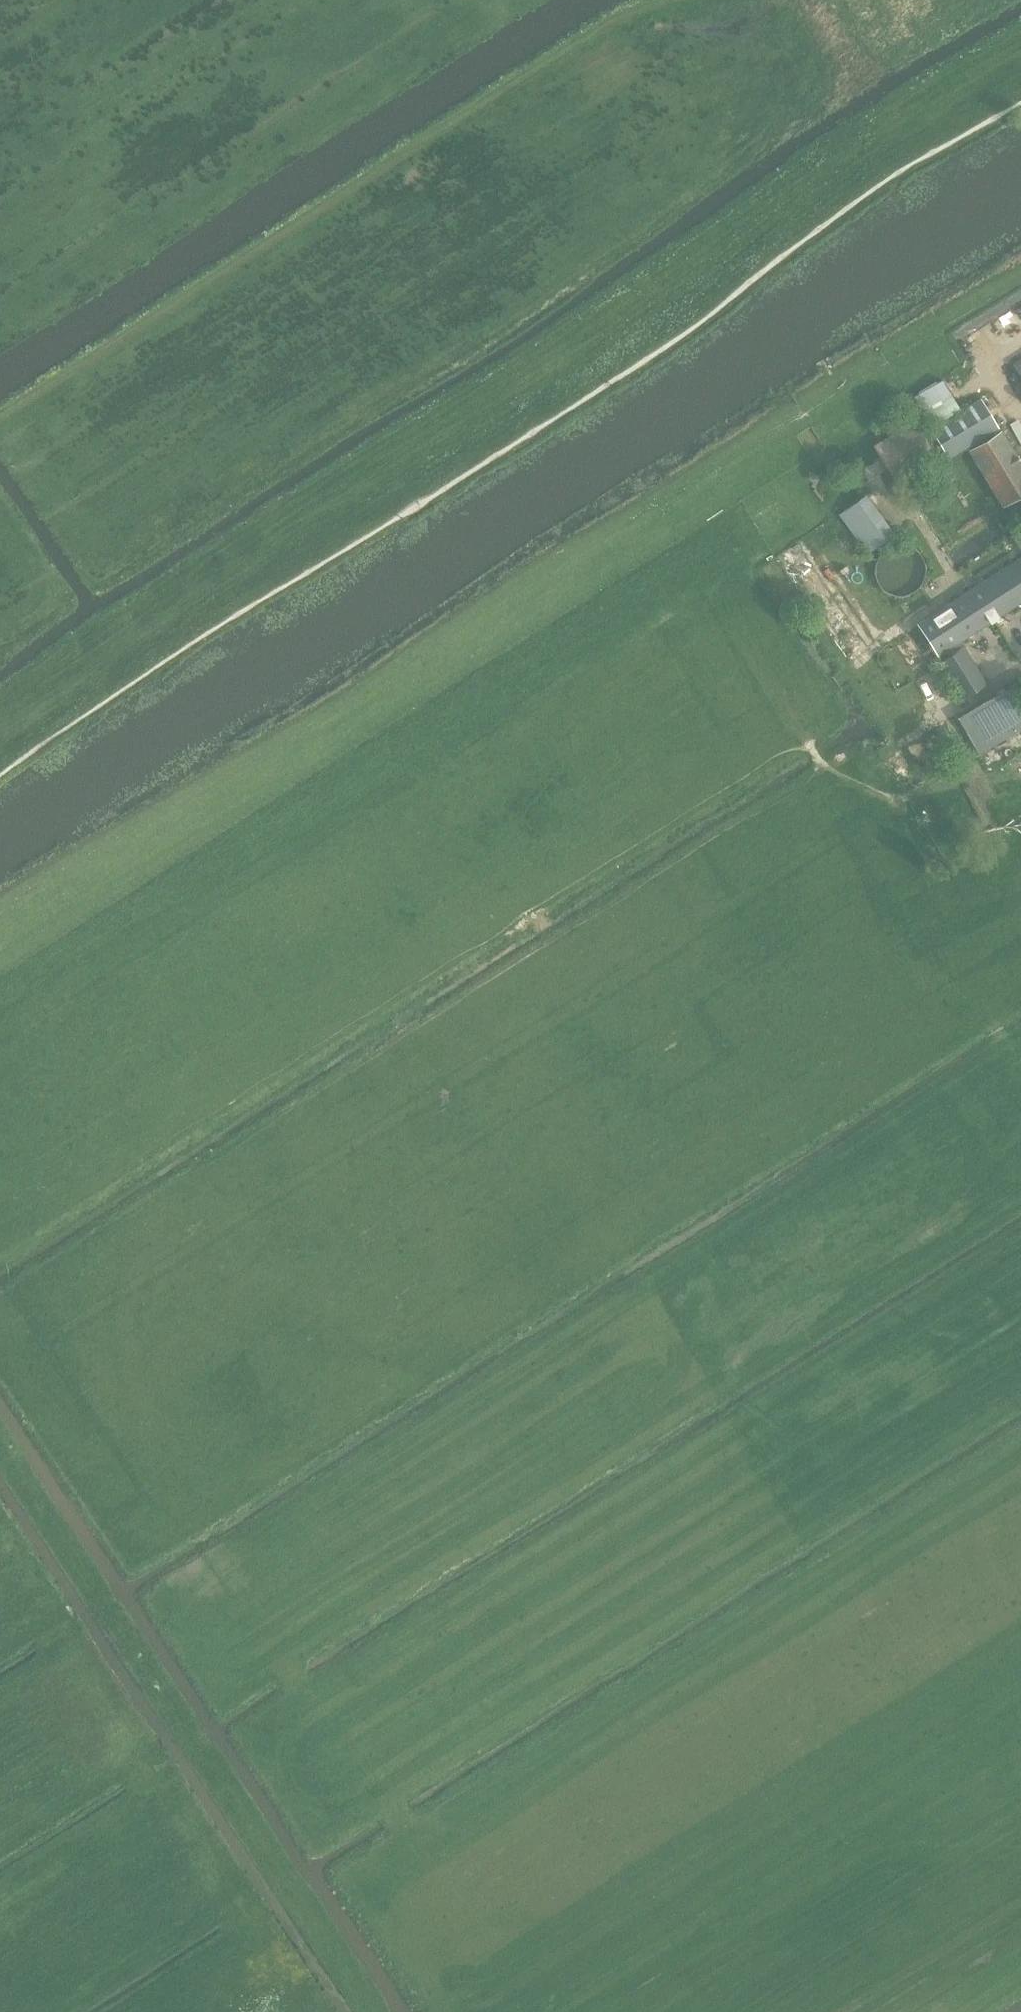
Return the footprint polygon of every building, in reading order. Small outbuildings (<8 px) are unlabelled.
[(1012,365),(1020,379),(1020,358),(1012,365)] [(930,425),(959,405),(941,379),(912,399),(930,425)] [(948,460),(999,428),(1009,422),(989,391),(980,398),(981,399),(930,431),(948,460)] [(895,481),(935,456),(913,421),(873,446),(895,481)] [(1001,432),(969,451),(1002,506),(1020,495),(1020,465),(1001,432)] [(920,491),(912,497),(919,507),(927,502),(920,491)] [(893,534),(865,496),(837,516),(865,554),(893,534)] [(924,568),(925,564),(923,555),(921,550),(918,547),(915,543),(911,541),(904,539),(901,538),(895,538),(890,540),(886,542),(881,545),(878,549),(876,553),(874,558),(873,563),(874,568),(875,572),(877,577),(880,581),(884,585),(888,587),(893,589),(898,589),(904,589),(909,587),(913,585),(917,582),(920,579),(923,574),(924,568)] [(1005,568),(1020,593),(1020,558),(1005,568)] [(946,650),(959,642),(1020,602),(1020,593),(1005,568),(918,624),(938,655),(946,650)] [(986,684),(959,642),(946,650),(949,656),(938,662),(962,700),(986,684)] [(1016,683),(957,718),(970,740),(974,746),(988,770),(1020,751),(1020,692),(1016,683)]
